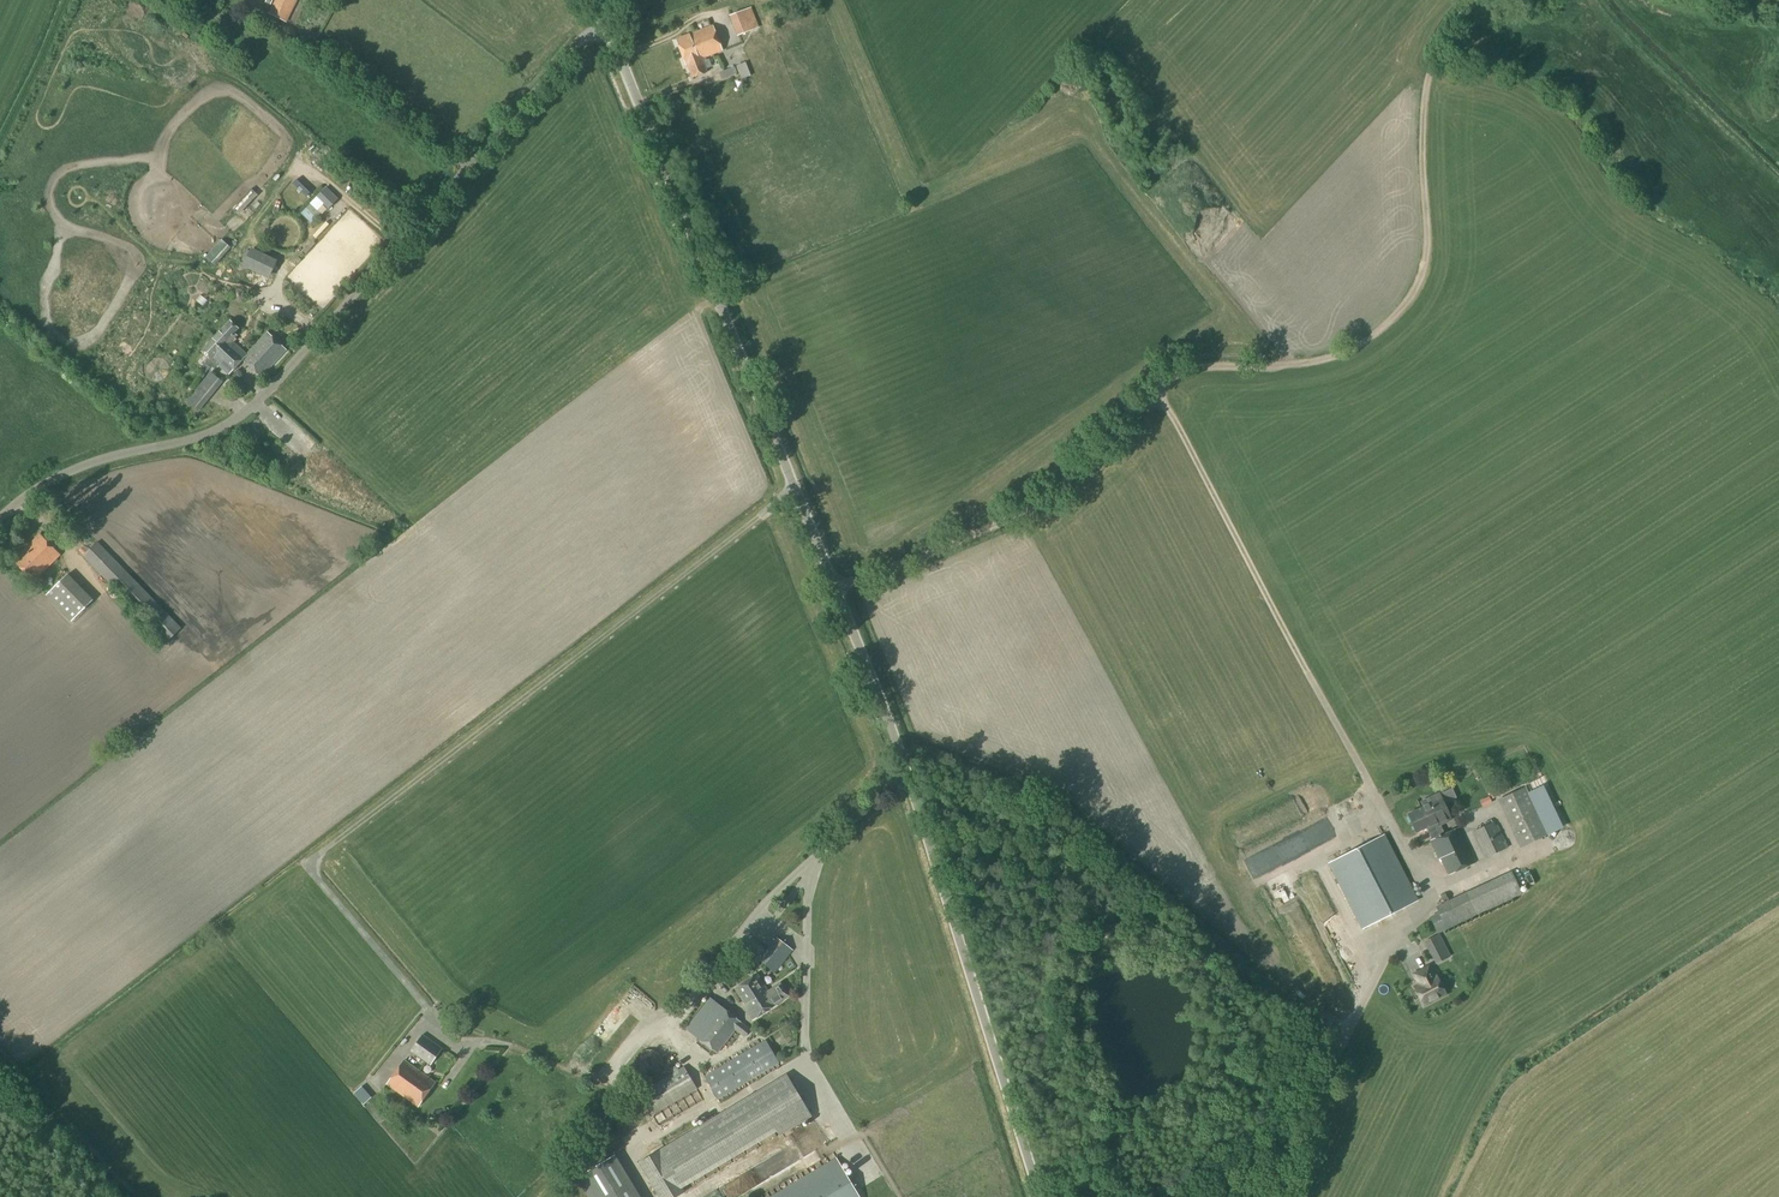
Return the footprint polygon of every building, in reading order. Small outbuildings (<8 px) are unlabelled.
[(286,22),(297,1),(295,0),(276,0),(269,14),(286,22)] [(752,8),(731,16),(738,36),(744,34),(759,29),(752,8)] [(713,26),(695,33),(690,35),(677,40),(686,65),(688,65),(693,78),(707,72),(702,59),(705,58),(723,51),(713,26)] [(736,66),(743,82),(747,80),(746,78),(752,76),(746,62),(736,66)] [(719,73),(722,80),(738,73),(735,66),(719,73)] [(337,200),(325,188),(317,197),(329,209),(337,200)] [(258,195),(252,189),(232,210),(239,216),(258,195)] [(312,204),(302,214),(312,224),(322,214),(312,204)] [(267,245),(250,268),(261,276),(267,268),(273,272),(283,258),(267,245)] [(243,360),(261,377),(286,350),(268,333),(247,355),(232,341),(237,336),(235,333),(239,329),(231,321),(212,341),(238,365),(243,360)] [(229,375),(238,365),(212,341),(202,352),(210,359),(207,362),(212,366),(215,362),(229,375)] [(238,370),(232,376),(239,382),(242,378),(242,373),(238,370)] [(187,402),(198,411),(222,382),(211,373),(187,402)] [(34,582),(61,555),(40,534),(13,561),(34,582)] [(167,642),(181,629),(97,543),(83,556),(167,642)] [(72,622),(94,600),(68,574),(46,595),(72,622)] [(1457,778),(1447,781),(1448,787),(1458,784),(1457,778)] [(1497,800),(1520,848),(1548,835),(1525,787),(1497,800)] [(1432,840),(1445,834),(1440,825),(1451,820),(1438,793),(1419,802),(1422,808),(1408,814),(1416,832),(1427,828),(1432,840)] [(1489,796),(1480,800),(1483,806),(1492,802),(1489,796)] [(1474,831),(1486,858),(1506,849),(1493,822),(1474,831)] [(1475,863),(1459,828),(1445,834),(1432,840),(1430,841),(1439,859),(1441,858),(1449,875),(1475,863)] [(1417,901),(1383,835),(1330,863),(1363,928),(1417,901)] [(1430,917),(1438,934),(1522,895),(1512,871),(1436,907),(1438,913),(1430,917)] [(1442,961),(1450,956),(1439,934),(1431,939),(1442,961)] [(1459,936),(1449,941),(1455,953),(1465,948),(1459,936)] [(775,973),(793,950),(778,938),(760,961),(775,973)] [(1415,988),(1424,1005),(1445,994),(1436,976),(1434,978),(1429,967),(1414,974),(1418,982),(1419,981),(1421,984),(1415,988)] [(757,974),(735,988),(746,1005),(744,1007),(753,1021),(777,1005),(789,996),(781,983),(768,991),(757,974)] [(745,1037),(750,1030),(711,999),(687,1029),(717,1053),(735,1030),(745,1037)] [(431,1065),(442,1050),(422,1035),(411,1051),(431,1065)] [(718,1099),(779,1062),(766,1041),(705,1078),(718,1099)] [(404,1061),(387,1084),(418,1107),(435,1083),(404,1061)] [(578,1074),(583,1067),(577,1062),(571,1069),(578,1074)] [(678,1069),(676,1065),(669,1069),(672,1074),(639,1093),(652,1117),(697,1089),(684,1066),(678,1069)] [(811,1117),(787,1075),(639,1163),(659,1196),(676,1196),(685,1192),(682,1188),(778,1131),(780,1135),(811,1117)] [(358,1091),(354,1095),(359,1101),(363,1097),(358,1091)] [(614,1121),(623,1112),(612,1102),(603,1112),(614,1121)] [(615,1155),(576,1178),(588,1196),(641,1196),(615,1155)] [(773,1196),(860,1196),(837,1159),(773,1196)] [(749,1191),(765,1177),(756,1167),(740,1181),(749,1191)]
